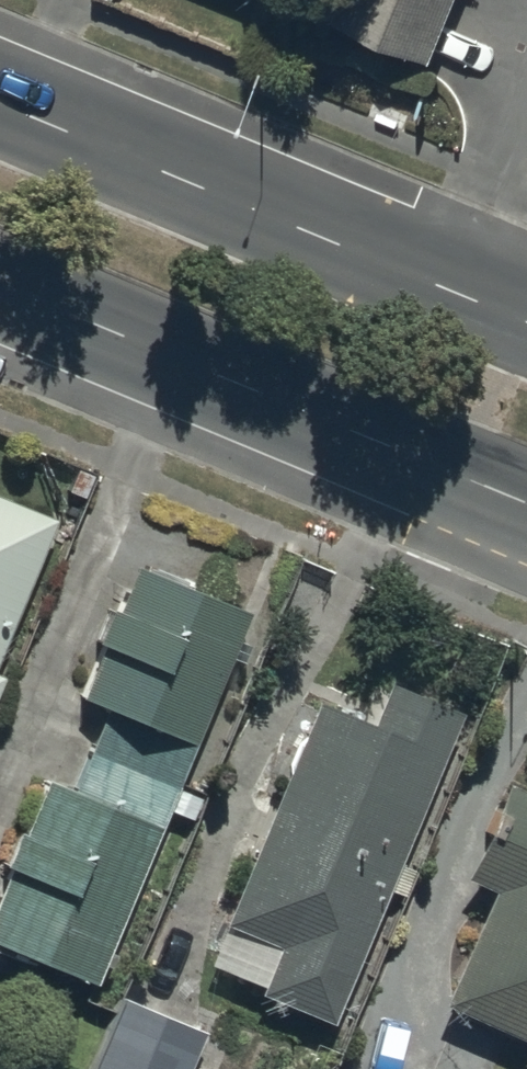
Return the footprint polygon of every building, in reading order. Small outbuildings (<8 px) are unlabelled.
[(329,30),(434,72),(463,0),(341,0),(329,30)] [(0,506),(0,640),(47,525),(0,506)] [(93,717),(98,719),(67,797),(41,787),(19,843),(12,840),(0,869),(0,881),(2,881),(0,886),(0,959),(91,995),(162,816),(188,827),(198,801),(172,791),(240,621),(124,575),(71,708),(93,717)] [(313,711),(218,931),(223,934),(206,973),(258,995),(256,1001),(325,1031),(385,893),(399,899),(409,876),(390,868),(453,722),(382,692),(365,733),(313,711)] [(502,791),(459,890),(486,902),(438,1013),(526,1051),(526,802),(502,791)] [(116,1000),(90,1068),(186,1068),(200,1033),(116,1000)]
